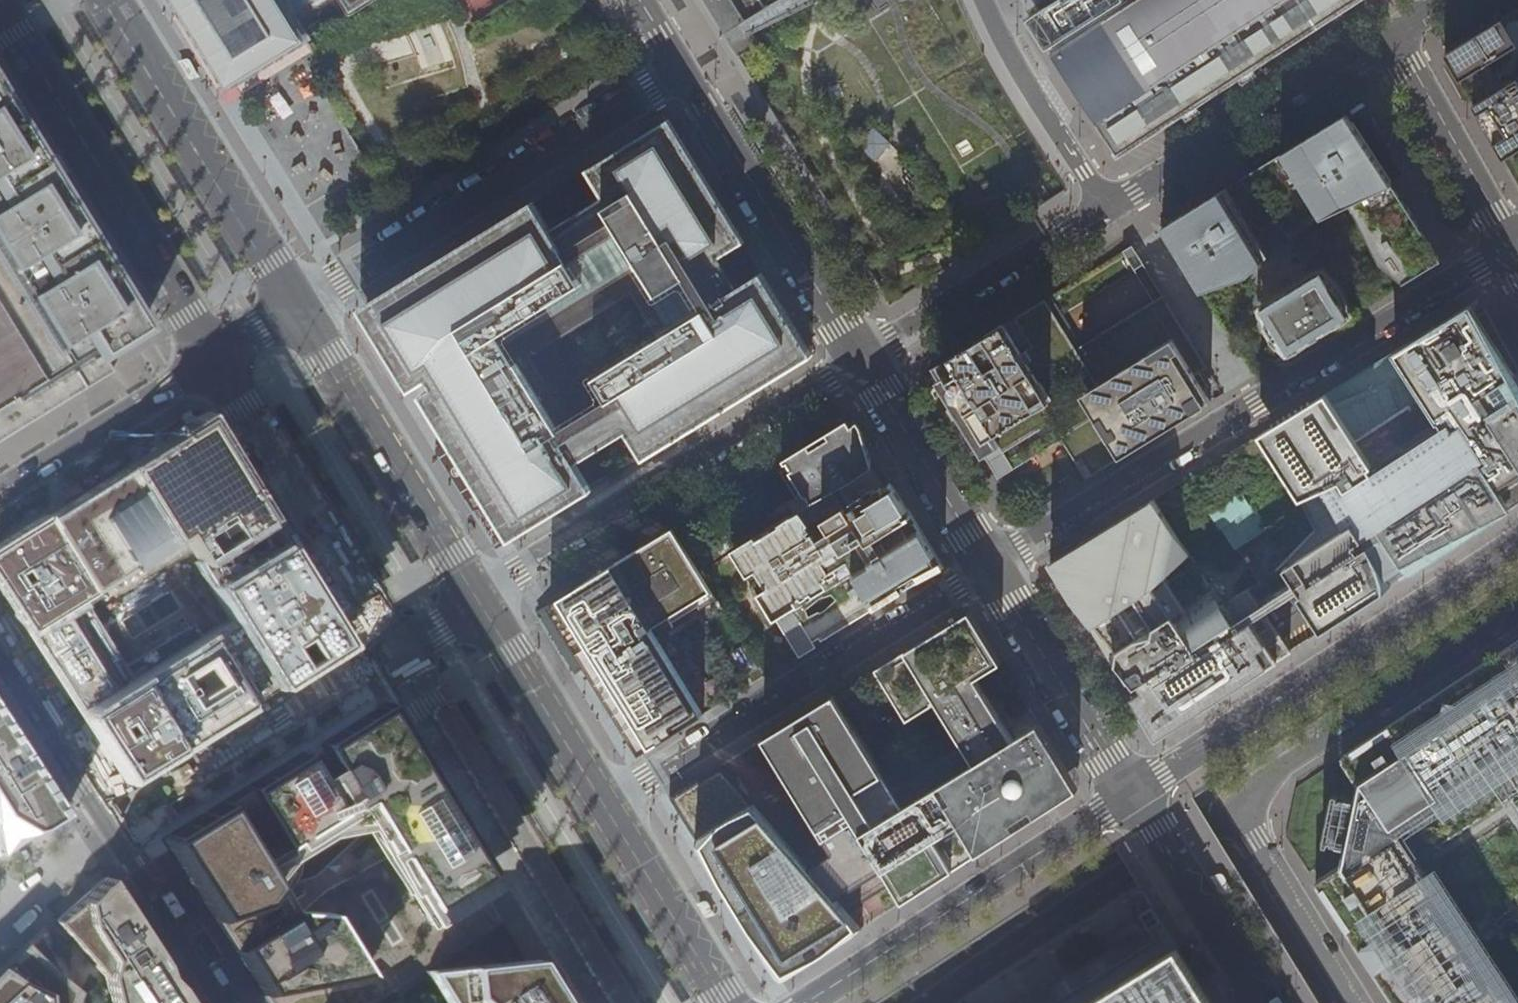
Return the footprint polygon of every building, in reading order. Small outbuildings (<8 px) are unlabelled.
[(198,30),(224,72),(231,83),(287,47),(294,43),(305,36),(291,13),(311,0),(180,0),(198,30)] [(346,9),(361,0),(341,0),(346,9)] [(1112,0),(1062,0),(1043,12),(1058,35),(1112,0)] [(1049,51),(1099,126),(1108,140),(1113,148),(1118,155),(1126,150),(1310,30),(1322,22),(1335,14),(1357,0),(1130,0),(1049,51)] [(1502,20),(1470,39),(1448,53),(1456,67),(1492,133),(1517,179),(1517,181),(1517,9),(1502,20)] [(28,423),(71,396),(109,373),(86,333),(97,326),(110,346),(137,330),(127,314),(0,109),(0,440),(28,423)] [(1310,137),(1243,179),(1295,240),(1306,230),(1323,219),(1352,204),(1379,265),(1405,283),(1444,259),(1431,240),(1394,184),(1356,125),(1348,114),(1310,137)] [(552,228),(547,220),(535,202),(443,259),(383,296),(368,305),(373,312),(381,326),(396,350),(418,386),(428,379),(462,435),(452,441),(483,493),(512,540),(521,535),(588,494),(594,490),(578,464),(630,432),(646,458),(671,442),(721,411),(759,388),(812,355),(787,314),(779,299),(775,294),(771,286),(766,279),(763,274),(741,288),(735,278),(731,271),(722,256),(744,242),(681,140),(669,120),(617,152),(589,169),(605,195),(552,228)] [(889,144),(872,128),(856,146),(873,162),(889,144)] [(1270,256),(1228,188),(1186,214),(1164,228),(1179,252),(1203,292),(1252,278),(1270,256)] [(1132,246),(1122,252),(1135,270),(1144,265),(1132,246)] [(1301,288),(1275,304),(1288,324),(1289,324),(1294,331),(1295,333),(1298,335),(1301,335),(1315,326),(1314,323),(1318,321),(1319,324),(1334,315),(1321,294),(1326,290),(1321,282),(1319,281),(1315,281),(1302,289),(1301,288)] [(959,417),(987,462),(997,456),(1050,424),(1076,466),(1082,462),(1087,469),(1091,476),(1160,434),(1156,428),(1163,424),(1169,420),(1172,426),(1208,404),(1211,402),(1202,387),(1199,381),(1196,376),(1208,368),(1175,315),(1164,297),(1136,314),(1088,343),(1074,351),(1044,302),(1008,324),(968,349),(970,352),(966,354),(963,356),(961,353),(932,371),(945,392),(947,391),(949,394),(952,398),(949,400),(950,402),(955,399),(959,406),(964,414),(959,417)] [(1049,565),(1062,586),(1082,619),(1099,646),(1111,660),(1124,658),(1137,679),(1144,691),(1130,699),(1137,711),(1154,739),(1177,725),(1214,701),(1256,674),(1288,653),(1258,607),(1292,584),(1297,591),(1286,598),(1295,611),(1305,603),(1321,628),(1329,624),(1344,617),(1371,599),(1388,588),(1386,584),(1395,578),(1397,582),(1461,541),(1512,508),(1517,504),(1517,366),(1488,312),(1480,298),(1449,316),(1318,399),(1314,402),(1316,405),(1305,411),(1294,416),(1301,428),(1297,430),(1302,438),(1283,450),(1274,430),(1252,441),(1251,440),(1243,445),(1232,452),(1235,457),(1245,456),(1264,458),(1273,465),(1295,503),(1301,499),(1315,537),(1306,543),(1306,547),(1289,572),(1272,582),(1249,596),(1248,594),(1225,608),(1227,611),(1224,612),(1210,587),(1207,588),(1152,500),(1102,531),(1049,565)] [(86,493),(46,516),(93,593),(183,540),(196,561),(265,519),(210,428),(206,421),(194,429),(137,462),(86,493)] [(791,456),(786,460),(790,467),(780,473),(796,499),(807,493),(809,497),(807,498),(808,500),(850,475),(866,463),(866,449),(860,440),(858,442),(856,439),(859,438),(855,431),(850,424),(843,428),(841,426),(833,431),(791,456)] [(596,483),(598,487),(642,460),(639,456),(596,483)] [(934,566),(938,564),(892,488),(885,493),(883,490),(864,502),(857,506),(855,502),(822,521),(821,519),(807,528),(807,529),(805,530),(802,526),(804,525),(798,516),(769,531),(736,551),(749,572),(799,656),(814,647),(812,643),(832,630),(833,631),(856,618),(857,620),(888,601),(933,574),(930,569),(934,566)] [(265,519),(196,561),(183,540),(93,593),(46,516),(38,523),(0,547),(0,582),(126,776),(343,644),(265,519)] [(657,636),(718,599),(688,549),(674,528),(664,534),(652,541),(612,566),(551,604),(568,632),(593,672),(621,719),(640,751),(668,734),(703,712),(657,636)] [(981,633),(967,611),(904,651),(879,667),(874,670),(905,722),(936,704),(968,755),(896,799),(877,768),(831,697),(818,705),(806,713),(762,740),(824,838),(853,821),(855,823),(892,883),(903,902),(941,877),(968,860),(991,845),(1025,823),(1052,806),(1078,790),(1032,716),(1007,732),(1004,726),(975,679),(1001,664),(981,633)] [(1338,761),(1356,787),(1347,833),(1340,866),(1314,884),(1388,996),(1392,1002),(1498,1002),(1409,868),(1504,804),(1517,826),(1517,642),(1427,702),(1344,757),(1342,758),(1338,761)] [(405,905),(476,861),(381,706),(161,839),(255,988),(340,977),(295,906),(274,916),(243,866),(339,806),(405,905)] [(31,830),(65,813),(17,739),(0,713),(0,852),(31,830)] [(693,783),(669,798),(678,812),(690,833),(723,888),(730,900),(742,919),(754,940),(779,981),(812,960),(862,928),(849,911),(860,904),(892,883),(855,823),(853,821),(824,838),(812,846),(798,854),(747,797),(720,766),(693,783)] [(168,973),(105,876),(80,902),(56,920),(101,979),(105,1002),(188,1002),(168,973)] [(1206,975),(1217,968),(1191,925),(1180,932),(1206,975)] [(42,933),(0,970),(0,1002),(73,1002),(70,993),(42,933)] [(1091,999),(1085,1002),(1210,1002),(1200,987),(1175,947),(1091,999)] [(536,960),(474,965),(424,968),(422,970),(442,1002),(481,1002),(483,1001),(484,1002),(563,1002),(536,960)]
